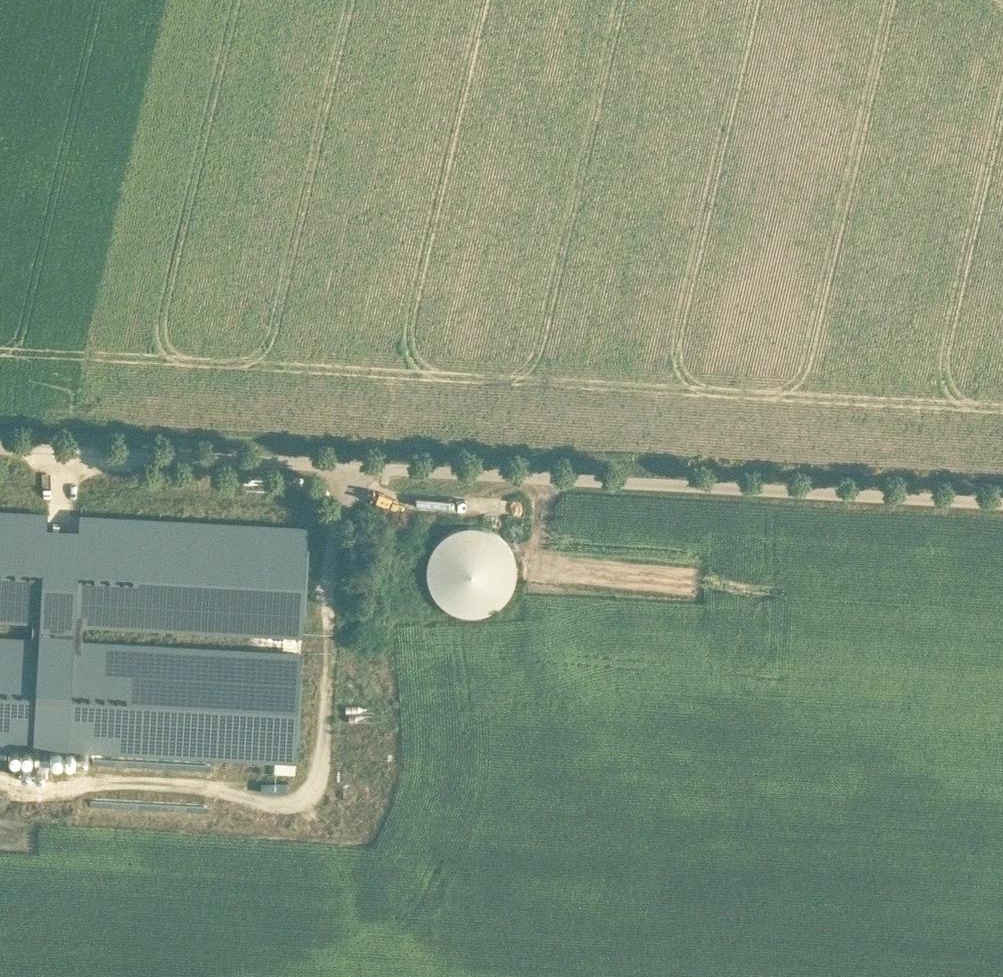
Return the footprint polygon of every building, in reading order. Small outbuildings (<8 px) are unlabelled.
[(295,758),(301,653),(82,641),(83,621),(302,633),(308,528),(80,516),(75,621),(42,619),(48,514),(0,511),(0,617),(33,619),(32,639),(0,637),(0,742),(295,758)] [(515,573),(515,571),(515,567),(515,565),(515,563),(514,559),(512,555),(510,550),(508,547),(505,543),(502,540),(499,537),(496,534),(492,532),(488,530),(484,529),(479,528),(475,527),(471,527),(466,527),(462,527),(458,529),(454,530),(449,532),(446,534),(442,537),(439,540),(436,543),(433,547),(431,550),(429,554),(428,558),(427,561),(427,562),(426,567),(426,571),(426,573),(426,576),(427,580),(427,582),(428,584),(428,586),(429,588),(431,592),(433,596),(436,600),(439,603),(442,606),(446,609),(449,611),(453,613),(458,614),(462,615),(466,616),(470,616),(475,616),(479,615),(484,614),(488,613),(492,611),(496,609),(499,606),(502,603),(505,600),(508,596),(510,592),(512,589),(513,585),(514,580),(515,578),(515,576),(515,573)]
